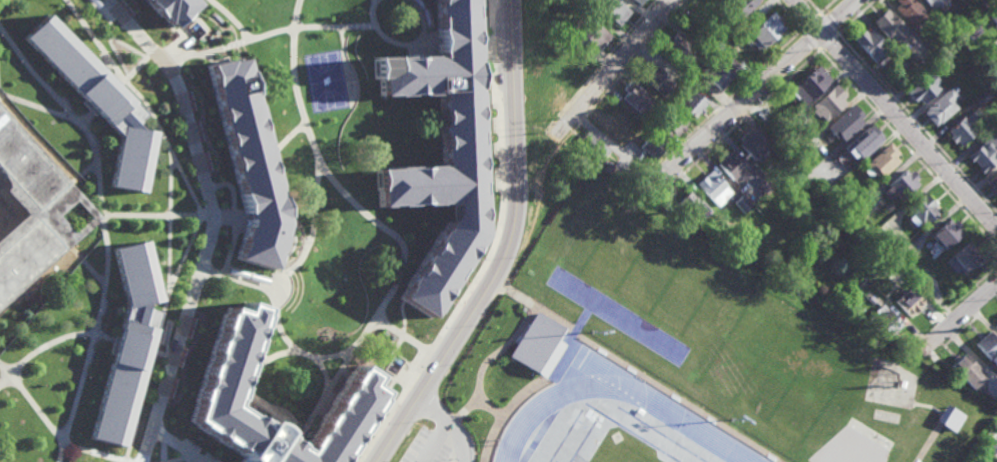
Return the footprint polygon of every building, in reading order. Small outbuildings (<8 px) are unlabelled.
[(149,2),(147,0),(194,0),(199,6),(189,15),(174,28),(169,22),(168,24),(162,17),(161,18),(148,3),(149,2)] [(439,5),(439,0),(475,0),(476,8),(474,8),(475,19),(476,19),(477,34),(475,34),(475,41),(471,41),(471,64),(478,64),(479,90),(478,91),(478,95),(479,95),(480,109),(478,109),(479,120),(480,120),(481,134),(480,134),(480,145),(481,145),(482,159),(481,159),(481,170),(482,170),(483,184),(482,184),(482,195),(483,195),(484,210),(483,210),(483,221),(484,221),(485,235),(484,236),(484,237),(483,238),(484,238),(476,251),(475,250),(469,259),(470,260),(463,272),(462,271),(456,280),(457,281),(449,293),(448,292),(442,301),(443,302),(436,314),(435,314),(431,319),(401,300),(409,288),(408,287),(415,275),(417,275),(422,266),(421,266),(429,254),(430,254),(436,245),(435,245),(442,233),(444,233),(450,224),(457,223),(456,205),(450,205),(450,204),(439,204),(439,206),(425,206),(425,205),(414,205),(414,207),(400,207),(400,206),(389,206),(389,208),(381,208),(380,192),(379,192),(378,171),(398,171),(398,169),(415,169),(415,170),(425,169),(425,168),(440,168),(440,169),(445,169),(445,164),(444,164),(443,149),(444,149),(444,139),(443,139),(442,124),(443,124),(443,114),(442,114),(441,99),(442,99),(442,95),(435,95),(435,96),(421,97),(421,96),(410,96),(410,97),(396,98),(396,97),(382,97),(382,80),(376,80),(376,60),(396,59),(409,59),(409,60),(420,60),(420,58),(434,58),(434,59),(441,59),(441,54),(439,54),(439,45),(440,45),(440,46),(446,46),(446,38),(440,39),(439,39),(438,31),(440,31),(439,19),(438,19),(437,5),(439,5)] [(616,28),(630,12),(613,0),(597,0),(592,7),(616,28)] [(722,6),(729,0),(755,0),(754,1),(756,3),(731,24),(725,17),(723,19),(718,13),(723,8),(722,6)] [(897,2),(895,0),(914,0),(920,7),(928,15),(912,29),(910,26),(907,22),(892,6),(897,2)] [(930,9),(922,0),(946,0),(939,6),(937,3),(930,9)] [(981,3),(984,0),(991,0),(994,3),(987,9),(986,9),(981,3)] [(887,11),(888,11),(889,10),(906,29),(907,31),(906,31),(908,34),(900,42),(897,39),(891,45),(885,38),(871,22),(878,15),(880,13),(885,9),(887,11)] [(993,12),(996,9),(996,24),(994,27),(991,24),(993,22),(989,17),(988,16),(993,12)] [(566,28),(597,53),(610,36),(579,11),(566,28)] [(766,46),(766,44),(756,53),(752,48),(748,44),(752,41),(748,36),(745,34),(771,11),(777,18),(779,20),(785,27),(773,37),(775,38),(766,46)] [(967,24),(963,20),(968,15),(972,19),(967,24)] [(26,41),(120,138),(111,188),(145,195),(157,136),(147,133),(138,122),(145,116),(52,16),(26,41)] [(971,38),(965,31),(974,23),(977,27),(980,30),(971,38)] [(656,45),(689,67),(703,47),(670,25),(656,45)] [(881,42),(887,48),(882,53),(885,56),(884,56),(876,63),(876,64),(873,61),(852,38),(859,32),(861,31),(862,29),(866,33),(870,29),(881,42)] [(988,57),(981,50),(991,41),(992,42),(996,47),(996,48),(988,57)] [(940,64),(934,57),(944,48),(950,55),(940,64)] [(730,74),(719,64),(726,55),(737,65),(736,66),(731,73),(730,74)] [(901,83),(891,71),(904,59),(914,71),(901,83)] [(244,61),(247,73),(249,73),(255,96),(253,96),(256,107),(257,107),(261,120),(260,121),(262,131),(263,131),(267,145),(266,145),(267,150),(268,149),(272,163),(270,163),(273,174),(274,174),(278,187),(276,188),(279,198),(280,198),(286,218),(283,219),(285,226),(282,238),(283,238),(279,252),(278,252),(275,263),(276,263),(273,271),(237,260),(239,252),(240,253),(243,242),(242,242),(246,228),(248,229),(250,221),(248,214),(245,215),(240,195),(242,195),(239,184),(238,185),(234,171),(235,171),(233,160),(231,160),(228,147),(229,146),(227,136),(225,136),(222,122),(223,122),(220,111),(219,112),(215,98),(217,98),(214,87),(213,87),(208,68),(229,62),(230,64),(244,61)] [(636,78),(660,98),(675,81),(652,61),(636,78)] [(717,90),(702,77),(715,62),(730,75),(724,82),(722,84),(717,90)] [(801,105),(795,99),(794,100),(788,94),(790,92),(788,91),(811,69),(813,67),(814,66),(820,73),(823,76),(827,80),(801,105)] [(921,103),(916,98),(912,102),(911,100),(909,99),(904,92),(903,91),(917,80),(927,71),(934,78),(935,79),(936,81),(934,83),(938,88),(921,103)] [(685,94),(675,85),(676,84),(683,76),(683,75),(693,84),(693,85),(689,90),(685,94)] [(618,97),(639,118),(654,103),(634,82),(618,97)] [(822,122),(817,116),(814,118),(809,112),(811,110),(810,108),(808,107),(832,85),(833,86),(839,92),(840,94),(842,96),(839,100),(843,104),(822,122)] [(938,123),(937,122),(933,125),(928,120),(926,118),(921,112),(924,109),(924,108),(923,107),(943,90),(947,86),(949,88),(956,96),(950,101),(954,106),(956,107),(938,123)] [(978,105),(973,99),(972,98),(982,89),(988,96),(978,105)] [(699,113),(698,115),(696,113),(692,118),(677,106),(690,91),(693,94),(705,103),(705,104),(700,109),(702,110),(701,111),(699,113)] [(601,128),(622,145),(639,124),(610,100),(598,114),(607,121),(601,128)] [(840,142),(835,137),(832,139),(829,136),(828,135),(825,131),(823,129),(849,105),(851,106),(860,116),(859,117),(856,120),(858,123),(860,124),(848,135),(840,142)] [(100,223),(0,108),(0,186),(27,217),(0,240),(0,310),(100,223)] [(970,126),(974,131),(958,146),(954,141),(951,143),(946,138),(946,137),(949,135),(945,131),(945,130),(961,115),(963,118),(974,108),(978,113),(980,115),(981,116),(970,126)] [(872,132),(875,136),(879,140),(875,143),(876,144),(857,162),(855,160),(852,156),(848,160),(841,152),(842,151),(840,150),(839,149),(862,128),(863,129),(867,126),(872,132)] [(575,143),(596,163),(608,150),(587,130),(575,143)] [(769,148),(767,149),(770,152),(757,163),(755,160),(753,162),(737,145),(741,141),(739,138),(745,132),(748,135),(753,130),(769,148)] [(990,134),(996,142),(996,160),(981,174),(979,172),(978,170),(976,169),(978,167),(971,160),(970,162),(968,161),(967,159),(966,158),(968,157),(966,155),(990,134)] [(639,149),(655,159),(664,145),(648,135),(639,149)] [(789,149),(784,143),(789,139),(794,146),(789,149)] [(878,179),(874,174),(871,177),(870,176),(866,179),(864,177),(862,175),(860,172),(863,168),(861,165),(869,158),(885,143),(885,144),(891,150),(893,152),(895,154),(891,157),(896,162),(878,179)] [(800,163),(792,154),(801,145),(809,153),(800,163)] [(746,167),(744,169),(749,174),(740,182),(736,177),(731,182),(716,165),(720,161),(718,158),(724,153),(726,155),(731,150),(746,167)] [(787,173),(778,162),(784,157),(793,167),(787,173)] [(905,174),(908,171),(910,174),(912,176),(914,179),(911,182),(914,185),(897,201),(890,194),(886,188),(884,186),(883,186),(901,170),(905,174)] [(716,208),(695,185),(710,171),(726,188),(724,189),(729,194),(721,202),(722,203),(716,208)] [(984,182),(996,171),(996,196),(994,193),(991,190),(984,182)] [(763,194),(754,184),(761,177),(770,187),(763,194)] [(693,198),(694,196),(709,213),(699,221),(698,219),(693,224),(681,211),(678,214),(671,206),(687,192),(693,198)] [(928,203),(930,201),(931,202),(933,204),(931,205),(932,206),(930,208),(935,213),(921,226),(919,224),(917,226),(912,220),(909,223),(905,218),(907,216),(903,212),(902,211),(920,194),(921,195),(928,203)] [(742,214),(733,203),(740,196),(750,207),(742,214)] [(857,215),(851,208),(860,200),(864,204),(866,206),(857,215)] [(949,224),(952,222),(954,224),(956,226),(958,228),(955,231),(958,235),(940,251),(935,245),(933,247),(931,244),(930,243),(931,241),(927,237),(927,236),(933,231),(945,220),(949,224)] [(878,238),(872,231),(880,223),(881,224),(885,229),(887,231),(878,238)] [(112,251),(127,306),(89,437),(123,446),(164,302),(147,241),(112,251)] [(969,248),(972,245),(973,246),(975,248),(977,250),(974,253),(977,257),(977,258),(981,263),(974,269),(970,265),(961,273),(956,268),(953,271),(949,266),(952,264),(947,258),(964,243),(969,248)] [(901,263),(894,256),(904,247),(905,248),(910,253),(910,254),(901,263)] [(871,279),(858,265),(874,250),(887,264),(886,265),(873,277),(871,279)] [(921,294),(912,283),(919,277),(928,287),(927,288),(923,292),(921,294)] [(907,319),(892,303),(899,295),(901,294),(907,289),(921,305),(915,310),(914,312),(907,319)] [(343,457),(340,461),(260,461),(250,455),(247,459),(239,455),(240,454),(231,448),(230,449),(218,441),(219,440),(210,434),(209,435),(197,428),(198,426),(191,422),(197,403),(196,403),(201,389),(202,390),(205,379),(204,379),(208,365),(209,366),(213,355),(211,355),(216,341),(217,342),(220,331),(219,331),(224,315),(226,316),(228,309),(242,313),(245,304),(264,310),(262,317),(263,317),(259,330),(258,330),(254,341),(256,341),(251,354),(250,354),(247,364),(248,365),(244,378),(243,378),(239,388),(240,389),(236,402),(235,402),(233,407),(249,417),(249,416),(260,422),(261,421),(266,425),(269,420),(285,431),(282,435),(288,439),(287,440),(297,447),(297,448),(304,452),(306,448),(305,447),(313,436),(314,436),(320,427),(319,426),(326,414),(327,415),(333,406),(332,405),(340,393),(341,394),(347,385),(346,384),(353,372),(355,373),(358,367),(375,378),(370,386),(382,394),(378,400),(380,401),(371,415),(370,414),(364,424),(365,424),(358,436),(357,436),(351,445),(352,446),(344,457),(343,457)] [(884,312),(885,311),(889,315),(891,316),(893,317),(894,319),(894,320),(894,321),(897,324),(898,324),(899,325),(899,327),(893,332),(891,334),(886,338),(880,331),(876,335),(869,326),(872,323),(872,322),(875,319),(872,315),(880,308),(884,312)] [(508,357),(545,378),(564,345),(556,340),(563,328),(535,311),(508,357)] [(989,332),(996,341),(996,364),(995,366),(989,360),(988,361),(974,346),(980,340),(984,336),(989,332)] [(984,379),(969,391),(949,366),(955,362),(952,358),(953,357),(955,355),(956,354),(959,358),(964,354),(984,379)] [(953,432),(963,416),(945,405),(935,421),(953,432)] [(989,434),(980,448),(992,456),(996,448),(996,439),(989,434)]
